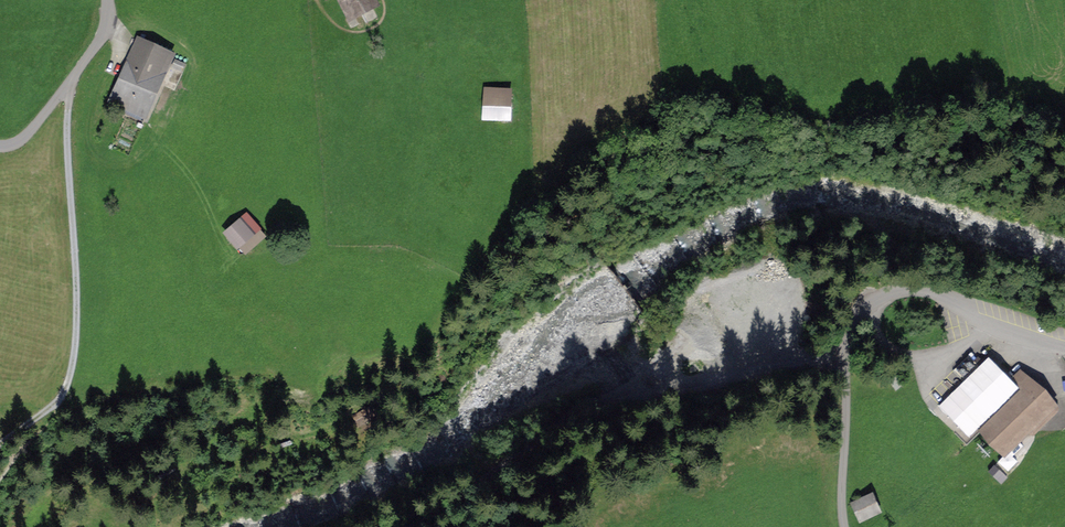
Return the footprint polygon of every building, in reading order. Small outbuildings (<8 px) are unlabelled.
[(353,15),(374,5),(371,0),(339,0),(344,10),(349,8),(353,15)] [(119,106),(141,116),(169,56),(137,41),(111,99),(120,103),(119,106)] [(508,90),(487,89),(486,116),(506,117),(508,90)] [(227,233),(237,245),(255,229),(245,217),(227,233)] [(966,446),(983,430),(1004,453),(1028,431),(1031,434),(1056,411),(1021,374),(1013,382),(989,357),(933,410),(966,446)] [(871,498),(854,505),(861,522),(869,518),(868,515),(877,511),(871,498)]
